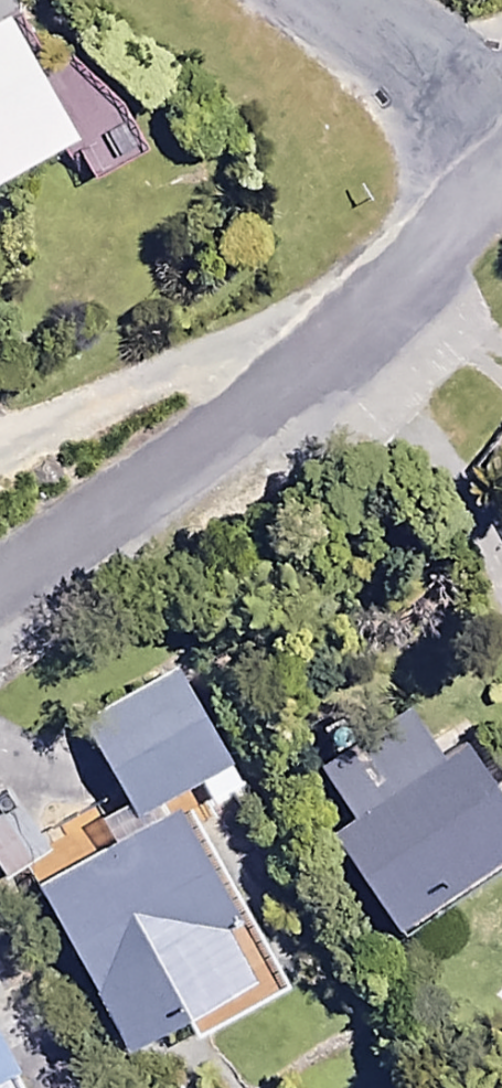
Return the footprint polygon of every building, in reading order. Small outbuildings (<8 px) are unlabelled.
[(74,140),(6,19),(0,23),(0,182),(74,140)] [(92,709),(144,807),(236,760),(184,661),(92,709)] [(405,934),(501,872),(501,774),(476,734),(452,749),(418,695),(322,756),(358,813),(336,827),(405,934)] [(0,793),(0,871),(5,877),(43,846),(0,793)] [(173,809),(42,879),(132,1047),(263,977),(173,809)] [(23,1067),(0,1025),(0,1080),(23,1067)]
